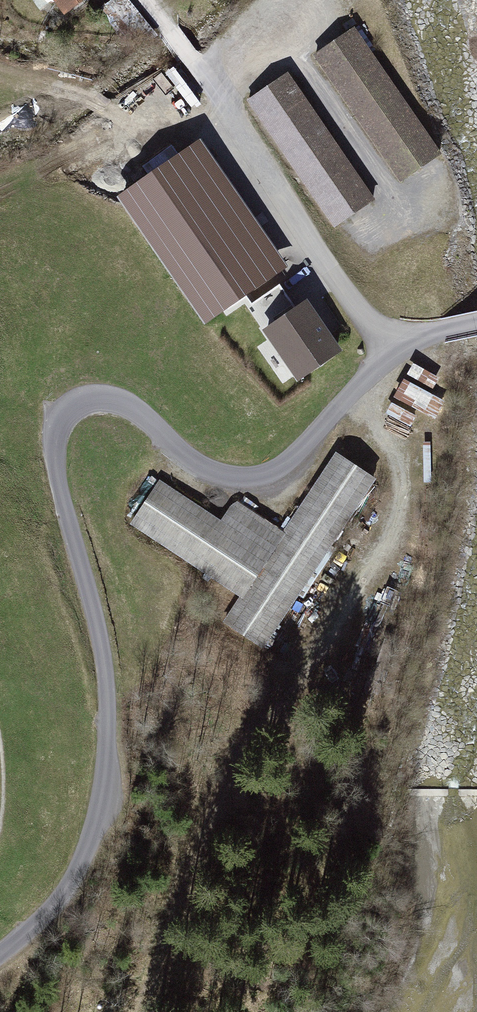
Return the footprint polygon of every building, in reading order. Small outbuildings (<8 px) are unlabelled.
[(89,0),(32,0),(43,15),(56,5),(65,17),(89,0)] [(353,31),(314,59),(403,184),(442,156),(353,31)] [(289,74),(247,103),(335,230),(377,201),(289,74)] [(170,80),(145,106),(175,136),(201,109),(170,80)] [(199,138),(115,194),(203,324),(286,268),(199,138)] [(306,298),(262,326),(296,379),(340,351),(306,298)] [(403,381),(394,399),(435,419),(444,402),(403,381)] [(224,527),(161,486),(132,531),(241,602),(225,627),(266,654),(378,483),(337,456),(284,537),(238,507),(224,527)]
